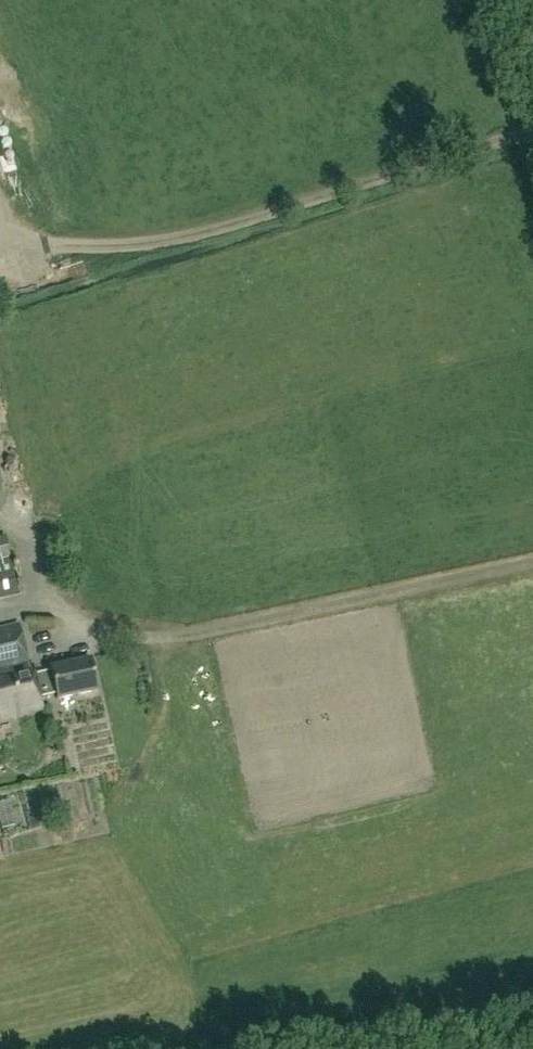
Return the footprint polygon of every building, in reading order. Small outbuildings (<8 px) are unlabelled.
[(0,536),(0,599),(20,594),(6,535),(0,536)] [(20,626),(0,630),(0,719),(43,709),(40,697),(57,694),(58,699),(98,690),(91,660),(52,669),(52,673),(32,677),(20,626)]
